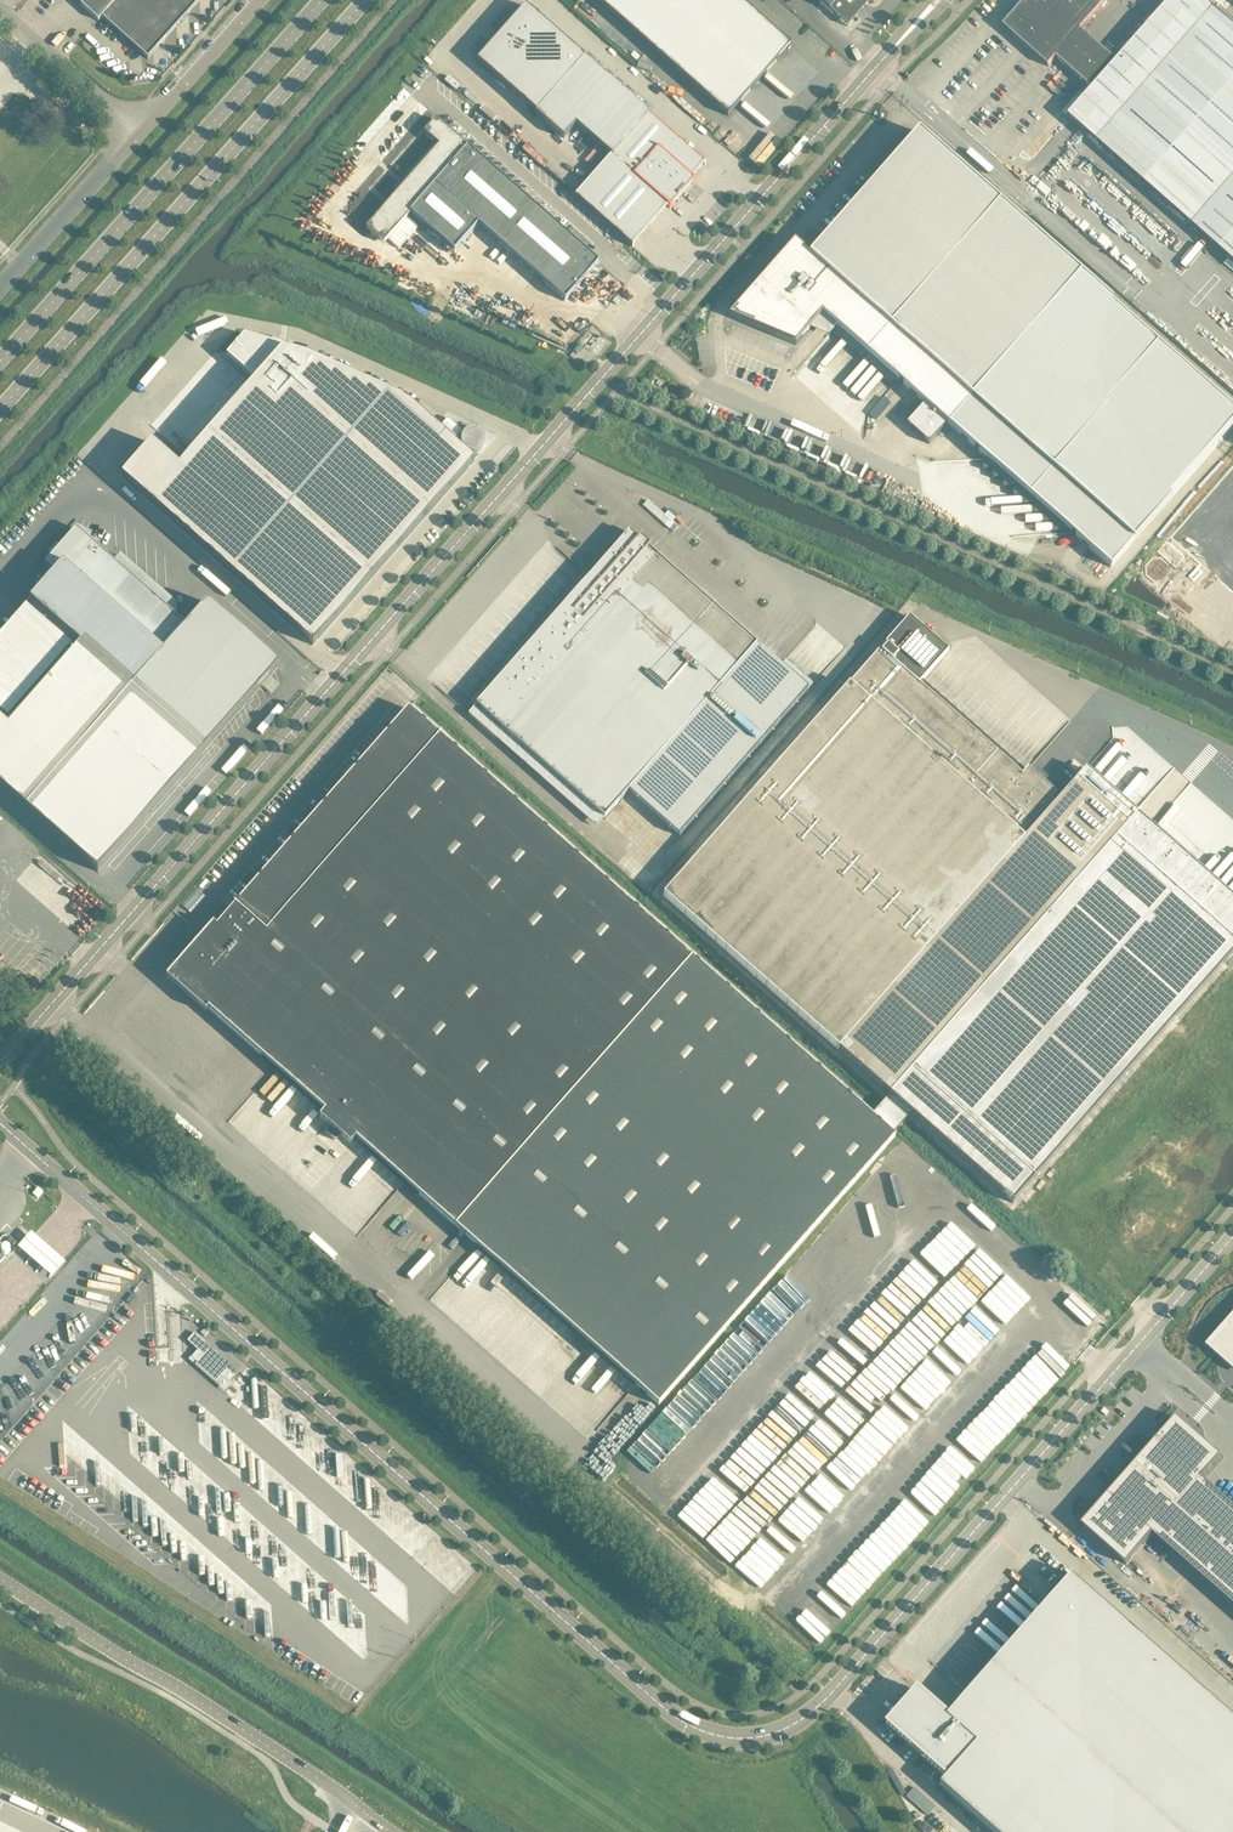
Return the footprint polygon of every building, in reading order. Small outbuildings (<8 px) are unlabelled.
[(83,4),(81,6),(99,21),(102,17),(148,58),(200,0),(79,0),(83,4)] [(739,0),(596,0),(728,116),(791,45),(739,0)] [(848,27),(872,0),(817,0),(848,27)] [(1012,34),(1049,67),(1057,58),(1093,90),(1069,117),(1232,262),(1232,26),(1204,0),(1172,0),(1117,62),(1081,30),(1108,0),(1027,0),(1003,27),(1012,34)] [(526,7),(477,62),(534,111),(582,56),(526,7)] [(582,56),(534,111),(536,114),(564,139),(576,125),(612,157),(577,197),(576,196),(575,197),(633,247),(632,245),(667,206),(670,208),(676,201),(678,202),(681,198),(680,197),(694,181),(691,178),(704,164),(705,165),(706,164),(582,56)] [(384,245),(408,217),(411,214),(454,253),(478,225),(565,302),(599,263),(436,120),(424,134),(439,147),(406,183),(402,180),(394,189),(398,193),(366,229),(384,245)] [(1081,275),(918,132),(810,256),(794,242),(736,309),(729,317),(795,345),(823,314),(839,328),(834,333),(863,358),(867,353),(868,354),(864,359),(892,384),(897,379),(949,425),(1081,275)] [(1232,429),(1232,409),(1081,275),(949,425),(989,461),(1070,531),(1111,567),(1232,429)] [(152,443),(122,477),(313,646),(474,462),(454,444),(464,432),(448,419),(438,430),(405,401),(309,358),(309,355),(284,348),(283,349),(245,337),(228,357),(255,380),(179,467),(152,443)] [(461,439),(461,441),(461,444),(462,446),(463,448),(465,450),(466,451),(469,453),(471,453),(473,453),(476,453),(478,452),(480,451),(482,450),(483,448),(484,446),(485,443),(485,441),(485,438),(484,436),(483,434),(481,432),(479,431),(477,430),(474,429),(472,429),(469,430),(467,431),(465,432),(463,434),(462,436),(461,439)] [(1170,537),(1232,592),(1232,466),(1170,537)] [(466,497),(463,501),(468,506),(472,502),(466,497)] [(667,527),(676,516),(669,509),(664,515),(658,510),(653,515),(667,527)] [(27,809),(99,872),(203,753),(279,666),(208,603),(187,627),(177,618),(176,603),(166,604),(166,595),(156,595),(156,586),(146,586),(146,577),(136,578),(136,568),(126,569),(126,559),(116,560),(116,564),(114,562),(89,540),(76,529),(45,564),(55,573),(31,601),(33,604),(11,629),(23,639),(1,664),(0,665),(0,785),(27,809)] [(680,837),(808,690),(639,540),(640,539),(640,538),(634,544),(625,537),(476,706),(469,715),(496,739),(504,730),(604,819),(628,792),(680,837)] [(1168,541),(1158,553),(1177,569),(1187,557),(1168,541)] [(1147,567),(1146,569),(1146,571),(1147,573),(1148,576),(1149,578),(1151,579),(1153,580),(1155,581),(1157,581),(1160,581),(1162,580),(1164,579),(1166,578),(1167,576),(1168,574),(1168,571),(1168,569),(1168,567),(1167,565),(1166,563),(1164,561),(1162,560),(1160,560),(1157,559),(1155,559),(1153,560),(1151,561),(1149,563),(1148,564),(1147,567)] [(664,896),(839,1050),(890,1095),(871,1116),(892,1134),(910,1113),(1013,1204),(1232,953),(1232,902),(1142,821),(1085,771),(1061,798),(1028,769),(1022,776),(918,685),(948,651),(910,617),(664,896)] [(409,709),(173,977),(325,1111),(320,1118),(330,1126),(326,1130),(326,1133),(330,1137),(334,1140),(337,1140),(341,1136),(351,1145),(356,1138),(659,1405),(875,1597),(1113,1328),(895,1137),(892,1134),(871,1116),(409,709)] [(65,1262),(32,1232),(19,1246),(53,1276),(65,1262)] [(1206,1346),(1232,1370),(1232,1316),(1206,1346)] [(195,1333),(188,1341),(198,1350),(192,1358),(197,1363),(195,1365),(196,1366),(196,1365),(217,1383),(223,1377),(240,1392),(246,1385),(246,1377),(195,1333)] [(1082,1526),(1127,1565),(1153,1535),(1154,1535),(1232,1605),(1232,1506),(1203,1480),(1222,1458),(1177,1418),(1082,1526)] [(939,1784),(993,1831),(1201,1831),(1232,1796),(1232,1716),(1071,1574),(946,1716),(916,1689),(885,1724),(946,1777),(939,1784)] [(914,1786),(906,1795),(927,1815),(935,1806),(914,1786)]
